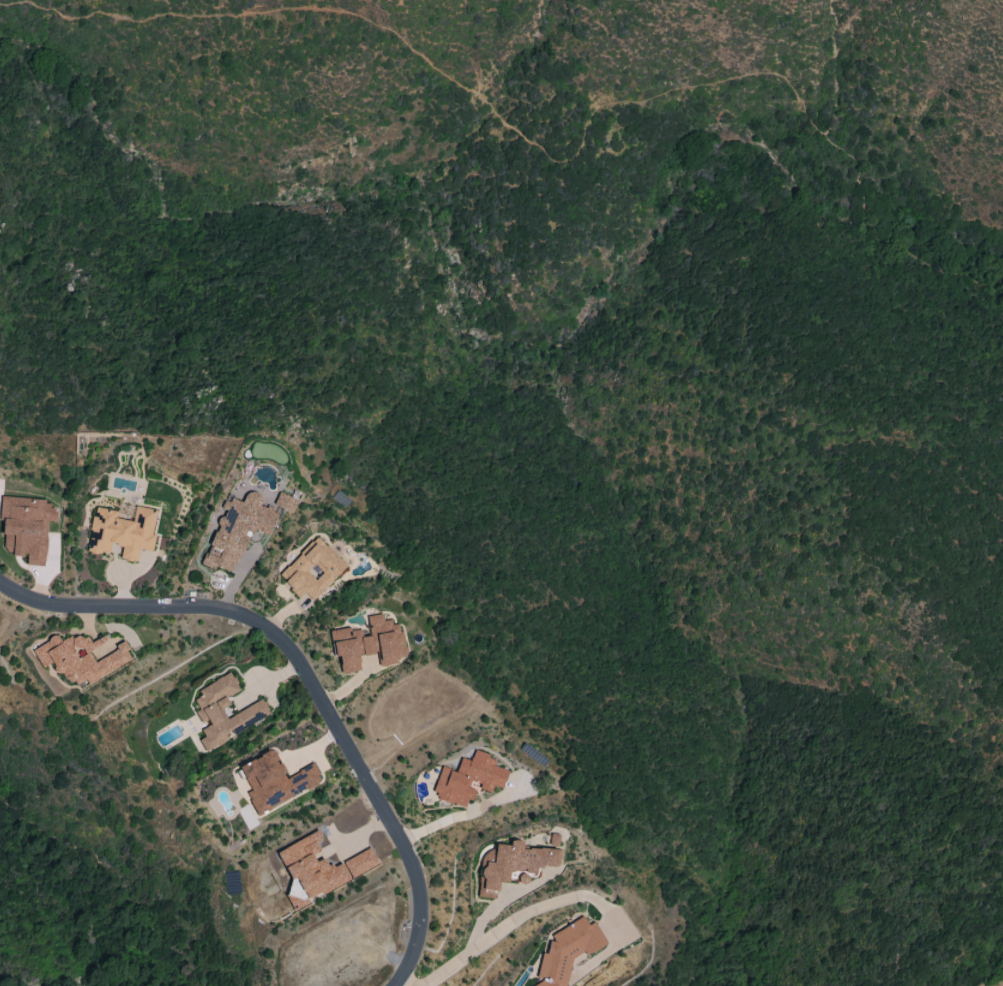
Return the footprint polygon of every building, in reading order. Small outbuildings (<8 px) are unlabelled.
[(199,563),(213,570),(215,565),(231,573),(251,529),(267,537),(279,512),(259,503),(262,497),(247,490),(241,502),(227,495),(220,508),(224,510),(199,563)] [(298,500),(278,492),(273,505),(293,512),(298,500)] [(47,521),(55,522),(56,508),(47,507),(47,499),(3,496),(0,544),(0,553),(26,554),(26,564),(44,566),(47,521)] [(95,506),(86,551),(108,555),(110,544),(122,546),(119,559),(136,562),(139,548),(152,551),(155,535),(151,534),(156,510),(135,506),(132,520),(116,517),(117,511),(95,506)] [(346,568),(317,536),(276,574),(298,598),(304,592),(311,600),(346,568)] [(329,630),(333,657),(338,656),(340,674),(360,671),(358,656),(377,653),(379,666),(398,663),(397,658),(405,657),(401,623),(391,625),(390,619),(382,620),(381,613),(366,615),(369,635),(361,637),(361,629),(348,631),(348,627),(329,630)] [(133,660),(125,644),(93,660),(89,652),(107,643),(102,634),(89,641),(85,631),(60,644),(56,636),(31,649),(41,668),(51,663),(57,675),(63,672),(70,685),(85,677),(87,683),(133,660)] [(271,716),(262,699),(226,718),(221,709),(229,705),(225,697),(239,690),(231,673),(190,694),(198,710),(194,711),(202,726),(200,727),(204,737),(199,739),(205,750),(271,716)] [(256,813),(321,784),(313,764),(286,776),(280,762),(278,763),(271,749),(238,764),(250,790),(246,792),(256,813)] [(467,807),(472,789),(468,788),(469,781),(479,784),(478,788),(490,792),(492,785),(502,788),(507,770),(493,766),(495,757),(472,751),(470,760),(459,757),(455,771),(438,766),(430,796),(467,807)] [(371,848),(328,867),(324,857),(315,861),(313,854),(320,851),(315,841),(320,839),(317,832),(277,849),(290,880),(297,877),(306,899),(379,867),(371,848)] [(560,849),(521,847),(521,840),(509,840),(509,844),(493,843),(492,862),(480,861),(478,897),(496,898),(497,882),(507,882),(508,872),(536,873),(536,866),(559,867),(560,849)] [(571,958),(582,953),(587,954),(606,944),(594,921),(587,925),(583,916),(549,934),(552,939),(548,942),(546,951),(541,954),(536,978),(545,980),(532,985),(566,985),(571,958)]
